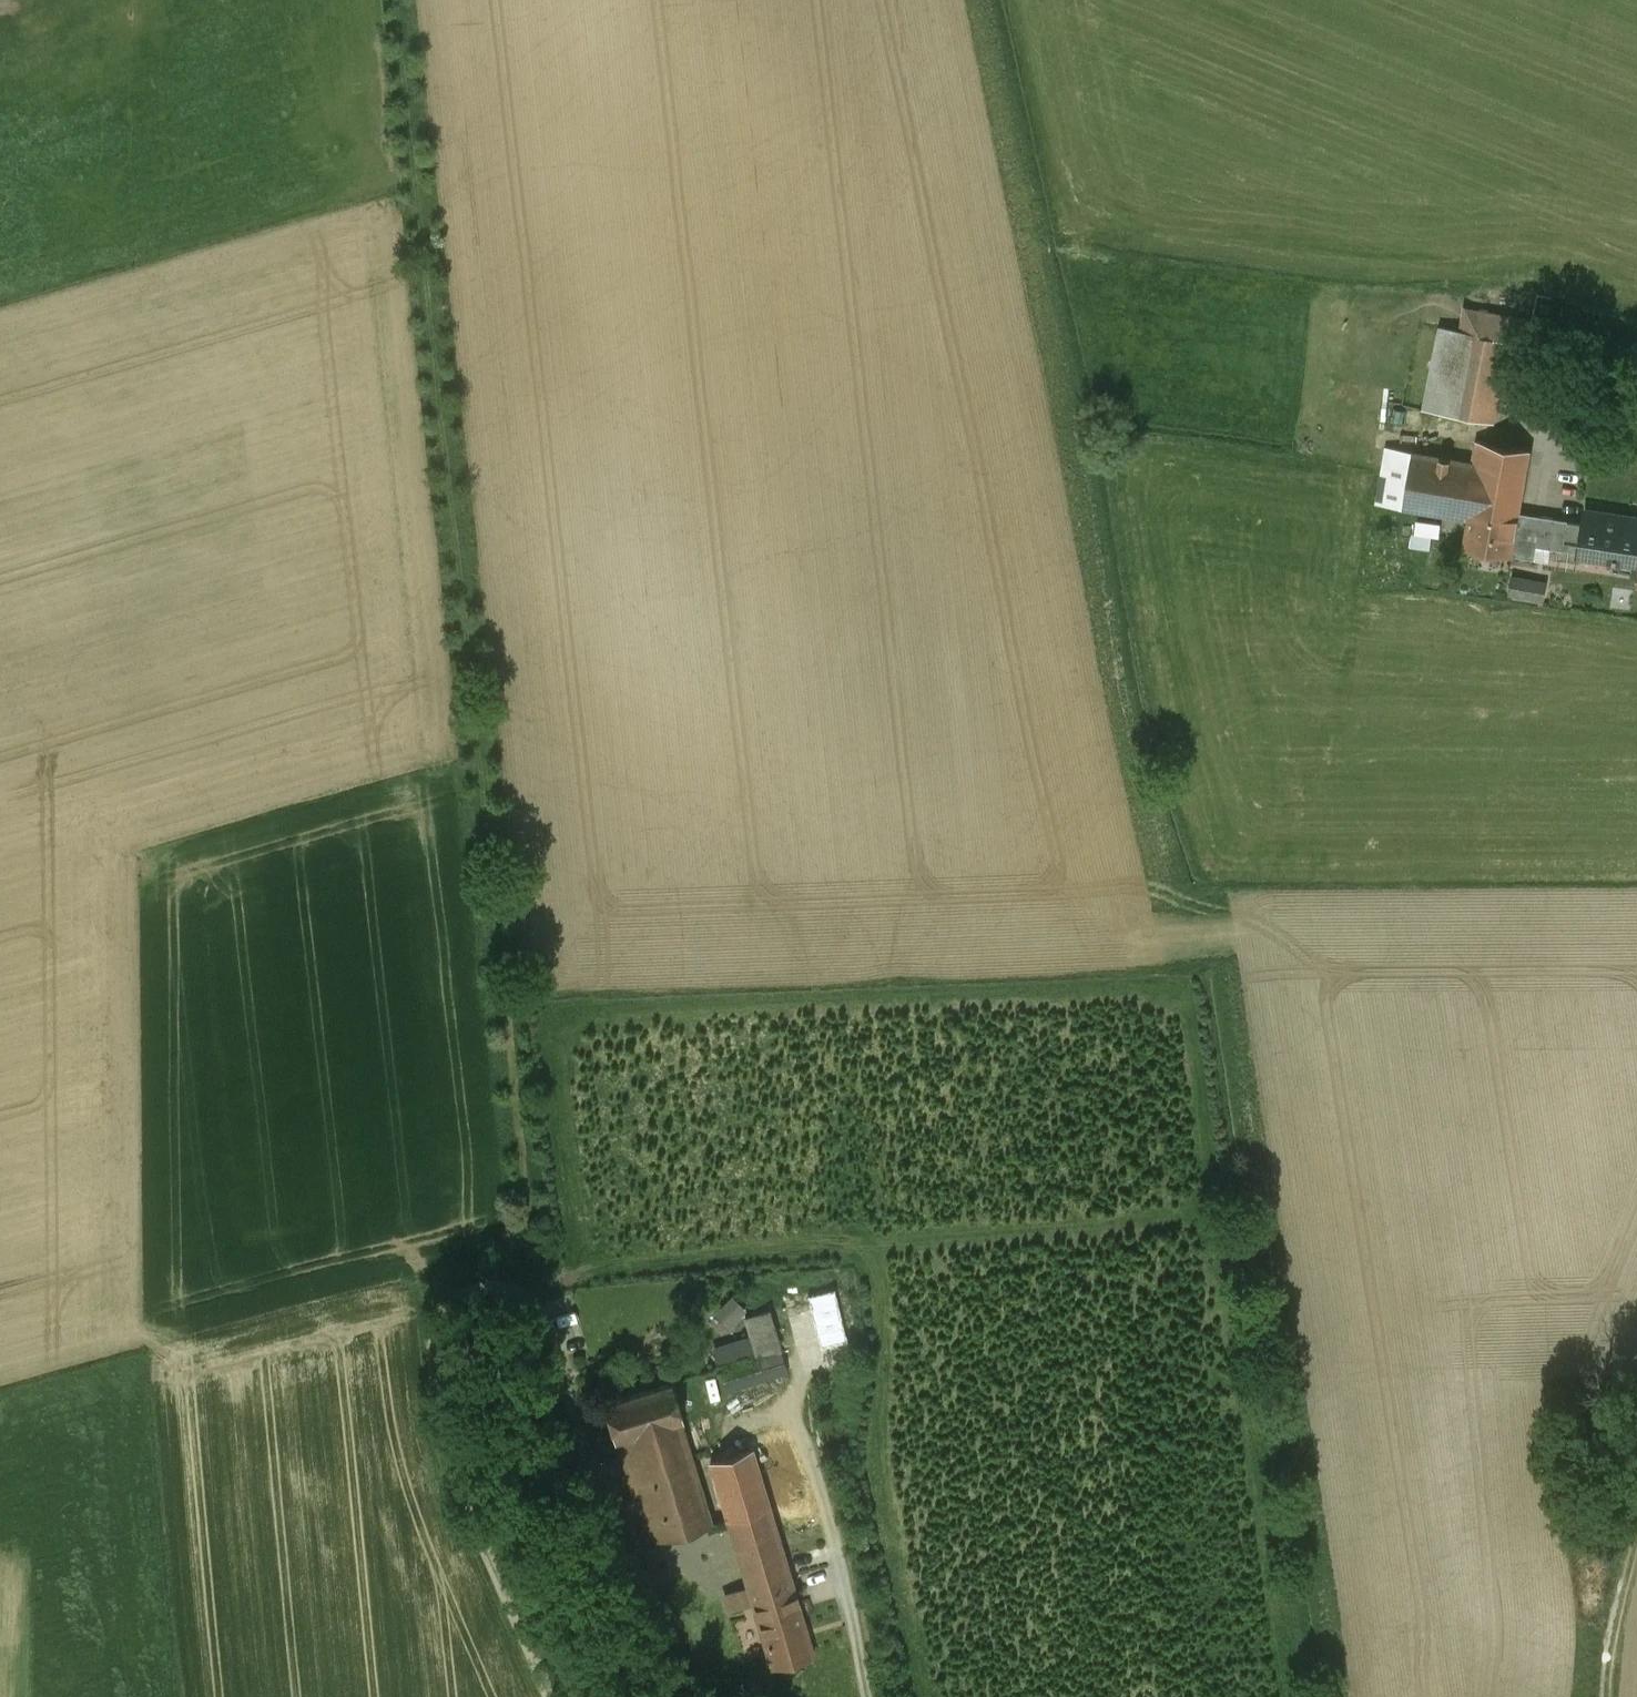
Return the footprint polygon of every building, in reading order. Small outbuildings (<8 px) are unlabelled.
[(1545,324),(1465,309),(1461,330),(1445,413),(1491,422),(1508,340),(1540,347),(1545,324)] [(1441,326),(1424,409),(1445,413),(1461,330),(1441,326)] [(1529,449),(1477,440),(1473,462),(1480,463),(1470,519),(1465,546),(1511,554),(1518,511),(1529,449)] [(1473,462),(1387,447),(1377,503),(1432,512),(1470,519),(1480,463),(1473,462)] [(1540,514),(1518,511),(1511,554),(1535,558),(1537,545),(1535,544),(1540,514)] [(1586,511),(1584,522),(1556,517),(1551,547),(1613,557),(1611,570),(1636,574),(1636,518),(1607,513),(1607,514),(1586,511)] [(1556,517),(1540,514),(1535,544),(1537,545),(1551,547),(1556,517)] [(1509,595),(1545,595),(1545,575),(1509,575),(1509,595)] [(731,1298),(716,1313),(728,1325),(743,1310),(731,1298)] [(757,1355),(718,1367),(726,1390),(764,1378),(757,1355)] [(671,1381),(603,1402),(614,1439),(617,1438),(677,1419),(680,1418),(680,1419),(682,1418),(671,1381)] [(677,1419),(617,1438),(649,1542),(708,1524),(692,1468),(677,1419)] [(786,1437),(751,1448),(786,1569),(822,1558),(786,1437)] [(786,1569),(751,1448),(710,1460),(711,1462),(727,1518),(772,1668),(812,1656),(786,1569)] [(711,1462),(692,1468),(708,1524),(727,1518),(711,1462)]
